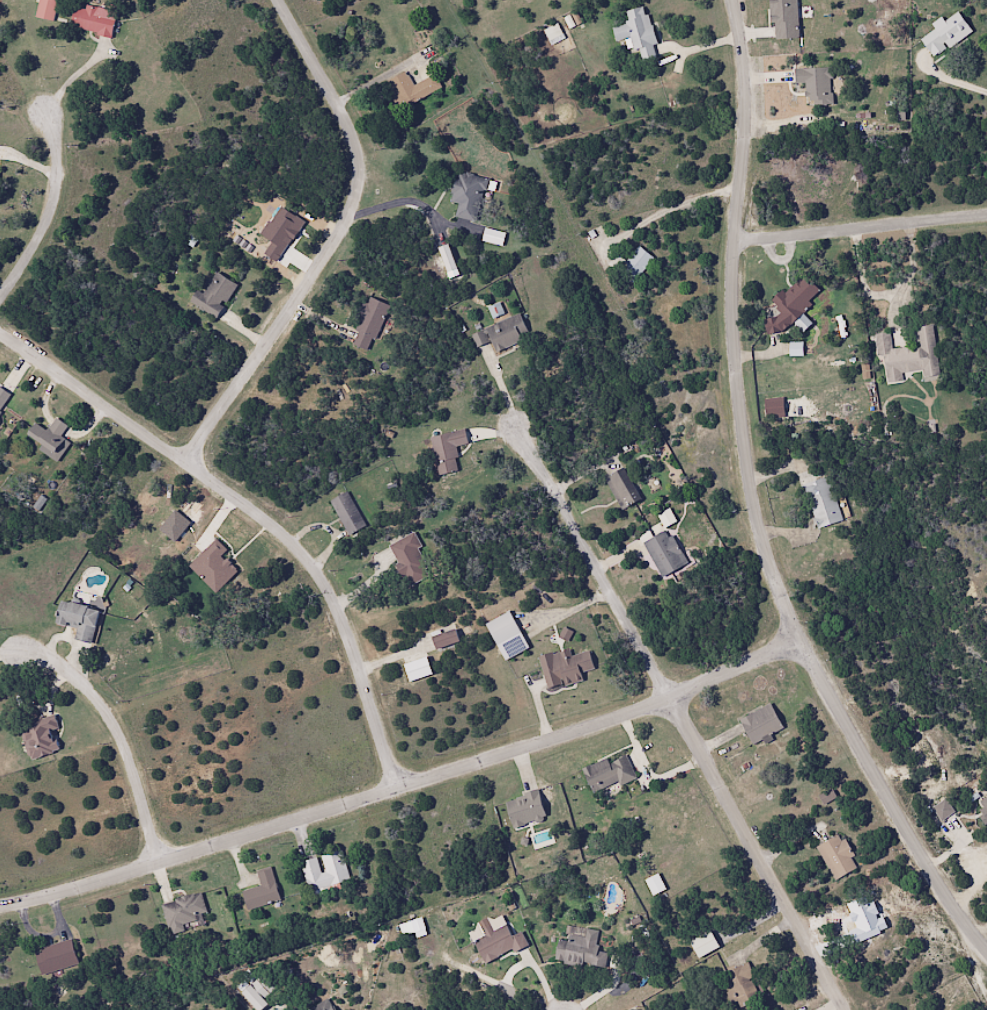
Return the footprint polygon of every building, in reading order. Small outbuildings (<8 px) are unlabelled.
[(58,1),(55,0),(39,0),(34,17),(52,22),(58,1)] [(771,39),(798,38),(796,0),(769,0),(771,39)] [(68,28),(110,36),(114,13),(72,5),(68,28)] [(655,58),(652,44),(654,44),(645,5),(624,10),(627,23),(611,27),(614,41),(631,37),(637,62),(655,58)] [(931,57),(971,32),(957,10),(917,35),(931,57)] [(793,69),(794,83),(805,82),(805,104),(831,104),(831,68),(793,69)] [(441,90),(434,74),(411,84),(406,72),(384,81),(397,109),(441,90)] [(449,202),(457,204),(454,216),(476,222),(486,179),(456,171),(449,202)] [(438,246),(445,273),(455,270),(448,243),(438,246)] [(652,257),(638,246),(617,272),(632,283),(652,257)] [(235,283),(214,272),(203,295),(195,291),(189,303),(217,318),(235,283)] [(810,304),(807,300),(818,290),(803,273),(772,302),(779,310),(761,326),(772,338),(810,304)] [(349,343),(367,351),(389,306),(370,297),(349,343)] [(526,332),(519,314),(470,335),(475,348),(490,342),(495,352),(521,341),(518,335),(526,332)] [(891,349),(889,332),(876,333),(882,385),(902,383),(901,373),(921,371),(922,381),(938,380),(932,325),(914,327),(916,346),(891,349)] [(8,400),(4,392),(0,394),(0,404),(8,400)] [(783,398),(764,398),(764,418),(783,418),(783,398)] [(47,431),(34,423),(24,440),(51,457),(53,453),(60,457),(69,443),(59,437),(66,426),(55,418),(47,431)] [(458,472),(453,446),(466,444),(464,430),(430,436),(437,475),(458,472)] [(603,478),(621,510),(640,499),(623,468),(603,478)] [(841,522),(830,477),(803,484),(814,528),(841,522)] [(365,525),(346,491),(329,501),(347,535),(365,525)] [(643,542),(660,577),(686,564),(668,529),(643,542)] [(387,546),(408,586),(431,575),(411,534),(387,546)] [(97,608),(59,602),(56,624),(75,627),(73,640),(91,643),(97,608)] [(484,622),(494,645),(519,634),(509,611),(484,622)] [(435,650),(458,642),(454,629),(431,637),(435,650)] [(581,653),(571,656),(569,648),(538,657),(547,689),(588,677),(581,653)] [(751,745),(782,728),(769,703),(738,720),(751,745)] [(58,750),(51,731),(57,729),(52,714),(18,727),(30,760),(58,750)] [(608,763),(606,759),(581,769),(591,794),(618,783),(619,786),(635,779),(626,756),(608,763)] [(504,799),(510,827),(544,820),(538,792),(504,799)] [(857,869),(841,834),(816,845),(831,880),(857,869)] [(342,852),(300,861),(307,893),(349,884),(342,852)] [(280,901),(271,867),(255,871),(259,886),(241,891),(246,910),(280,901)] [(643,880),(652,896),(665,889),(657,873),(643,880)] [(205,913),(201,894),(162,903),(168,933),(203,926),(201,913),(205,913)] [(511,936),(504,923),(472,939),(484,965),(526,944),(520,932),(511,936)] [(697,958),(718,948),(709,930),(688,941),(697,958)] [(604,968),(607,952),(594,951),(596,937),(569,933),(567,941),(557,939),(554,961),(604,968)] [(33,951),(41,976),(78,964),(70,939),(33,951)] [(746,963),(728,970),(734,986),(721,991),(728,1009),(734,1009),(760,1000),(746,963)] [(259,974),(240,994),(256,1009),(261,1009),(268,1003),(263,999),(273,988),(259,974)] [(326,998),(308,1009),(334,1009),(326,998)]
